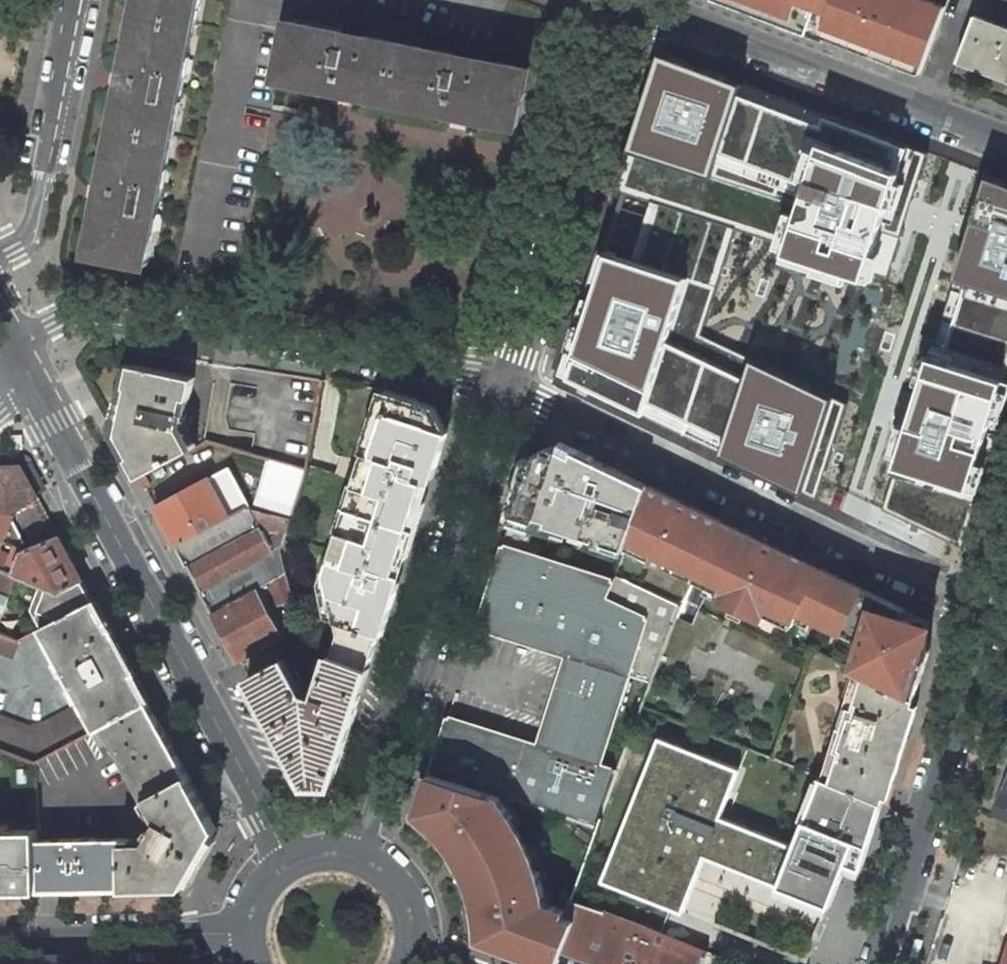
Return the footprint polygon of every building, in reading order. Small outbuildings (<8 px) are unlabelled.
[(91,251),(150,262),(201,0),(140,0),(91,251)] [(921,74),(950,2),(944,0),(722,0),(921,74)] [(974,17),(958,61),(1006,80),(1006,30),(974,17)] [(518,127),(529,68),(288,21),(277,79),(518,127)] [(882,294),(922,152),(691,72),(655,60),(617,190),(650,202),(632,263),(596,254),(565,381),(816,501),(846,405),(698,336),(735,228),(779,241),(774,260),(882,294)] [(983,186),(952,286),(1006,303),(1006,194),(983,186)] [(923,363),(888,476),(973,501),(1006,389),(1006,387),(923,363)] [(129,458),(139,477),(191,449),(181,431),(186,428),(184,423),(186,414),(181,413),(185,398),(189,399),(194,378),(134,364),(119,433),(132,456),(129,458)] [(386,389),(328,571),(341,632),(334,655),(370,667),(388,610),(385,609),(438,445),(441,446),(446,429),(435,426),(419,400),(386,389)] [(429,403),(419,400),(435,426),(446,429),(429,403)] [(566,445),(560,448),(573,455),(575,450),(566,445)] [(614,579),(617,575),(629,541),(649,485),(575,450),(573,455),(560,448),(536,458),(530,477),(525,475),(503,544),(614,579)] [(530,461),(525,475),(530,477),(536,458),(530,461)] [(1,541),(11,514),(15,512),(32,546),(58,535),(39,500),(20,466),(0,467),(0,540),(1,541)] [(212,477),(156,507),(176,545),(233,515),(249,507),(251,506),(231,467),(212,477)] [(697,574),(723,520),(649,485),(629,541),(697,574)] [(233,515),(176,545),(214,613),(287,572),(281,550),(291,518),(249,507),(233,515)] [(821,567),(723,520),(697,574),(722,587),(719,592),(716,599),(763,622),(767,615),(769,610),(795,622),(799,614),(842,634),(862,644),(854,668),(916,696),(934,639),(925,619),(902,612),(905,608),(865,588),(821,567)] [(58,594),(83,581),(58,535),(32,546),(25,549),(25,550),(14,546),(11,556),(4,573),(17,578),(45,588),(58,594)] [(614,579),(503,544),(477,627),(565,655),(539,743),(448,715),(430,772),(598,825),(610,795),(619,768),(602,763),(629,675),(652,682),(681,605),(617,575),(614,579)] [(4,573),(11,556),(0,552),(0,571),(4,573)] [(0,571),(0,622),(17,578),(4,573),(0,571)] [(276,596),(278,602),(293,598),(287,572),(214,613),(240,660),(283,636),(265,604),(276,596)] [(83,581),(58,594),(45,588),(47,624),(93,601),(83,581)] [(40,627),(80,702),(95,731),(103,727),(148,702),(93,601),(47,624),(40,627)] [(334,655),(331,654),(317,697),(303,693),(284,658),(248,676),(308,785),(332,785),(370,667),(334,655)] [(882,802),(916,696),(854,668),(817,778),(868,796),(882,802)] [(35,762),(95,731),(80,702),(45,721),(29,724),(0,714),(0,748),(35,762)] [(187,774),(148,702),(103,727),(142,799),(145,797),(158,821),(154,827),(151,825),(147,833),(150,835),(147,841),(121,841),(121,837),(37,839),(39,891),(121,889),(183,888),(206,848),(217,829),(187,774)] [(591,879),(804,959),(821,913),(808,908),(824,865),(840,871),(868,796),(817,778),(798,770),(773,838),(717,817),(736,766),(645,733),(591,879)] [(430,772),(417,812),(424,818),(441,834),(448,843),(456,853),(462,863),(467,874),(472,887),(476,899),(480,921),(480,938),(551,963),(559,963),(562,956),(576,919),(564,915),(570,899),(598,825),(430,772)] [(993,815),(1006,821),(1006,779),(998,803),(993,815)] [(39,891),(37,839),(37,830),(7,830),(7,825),(0,825),(0,892),(39,891)] [(570,899),(564,915),(576,919),(562,956),(584,963),(702,963),(707,951),(704,950),(647,928),(604,912),(570,899)]
